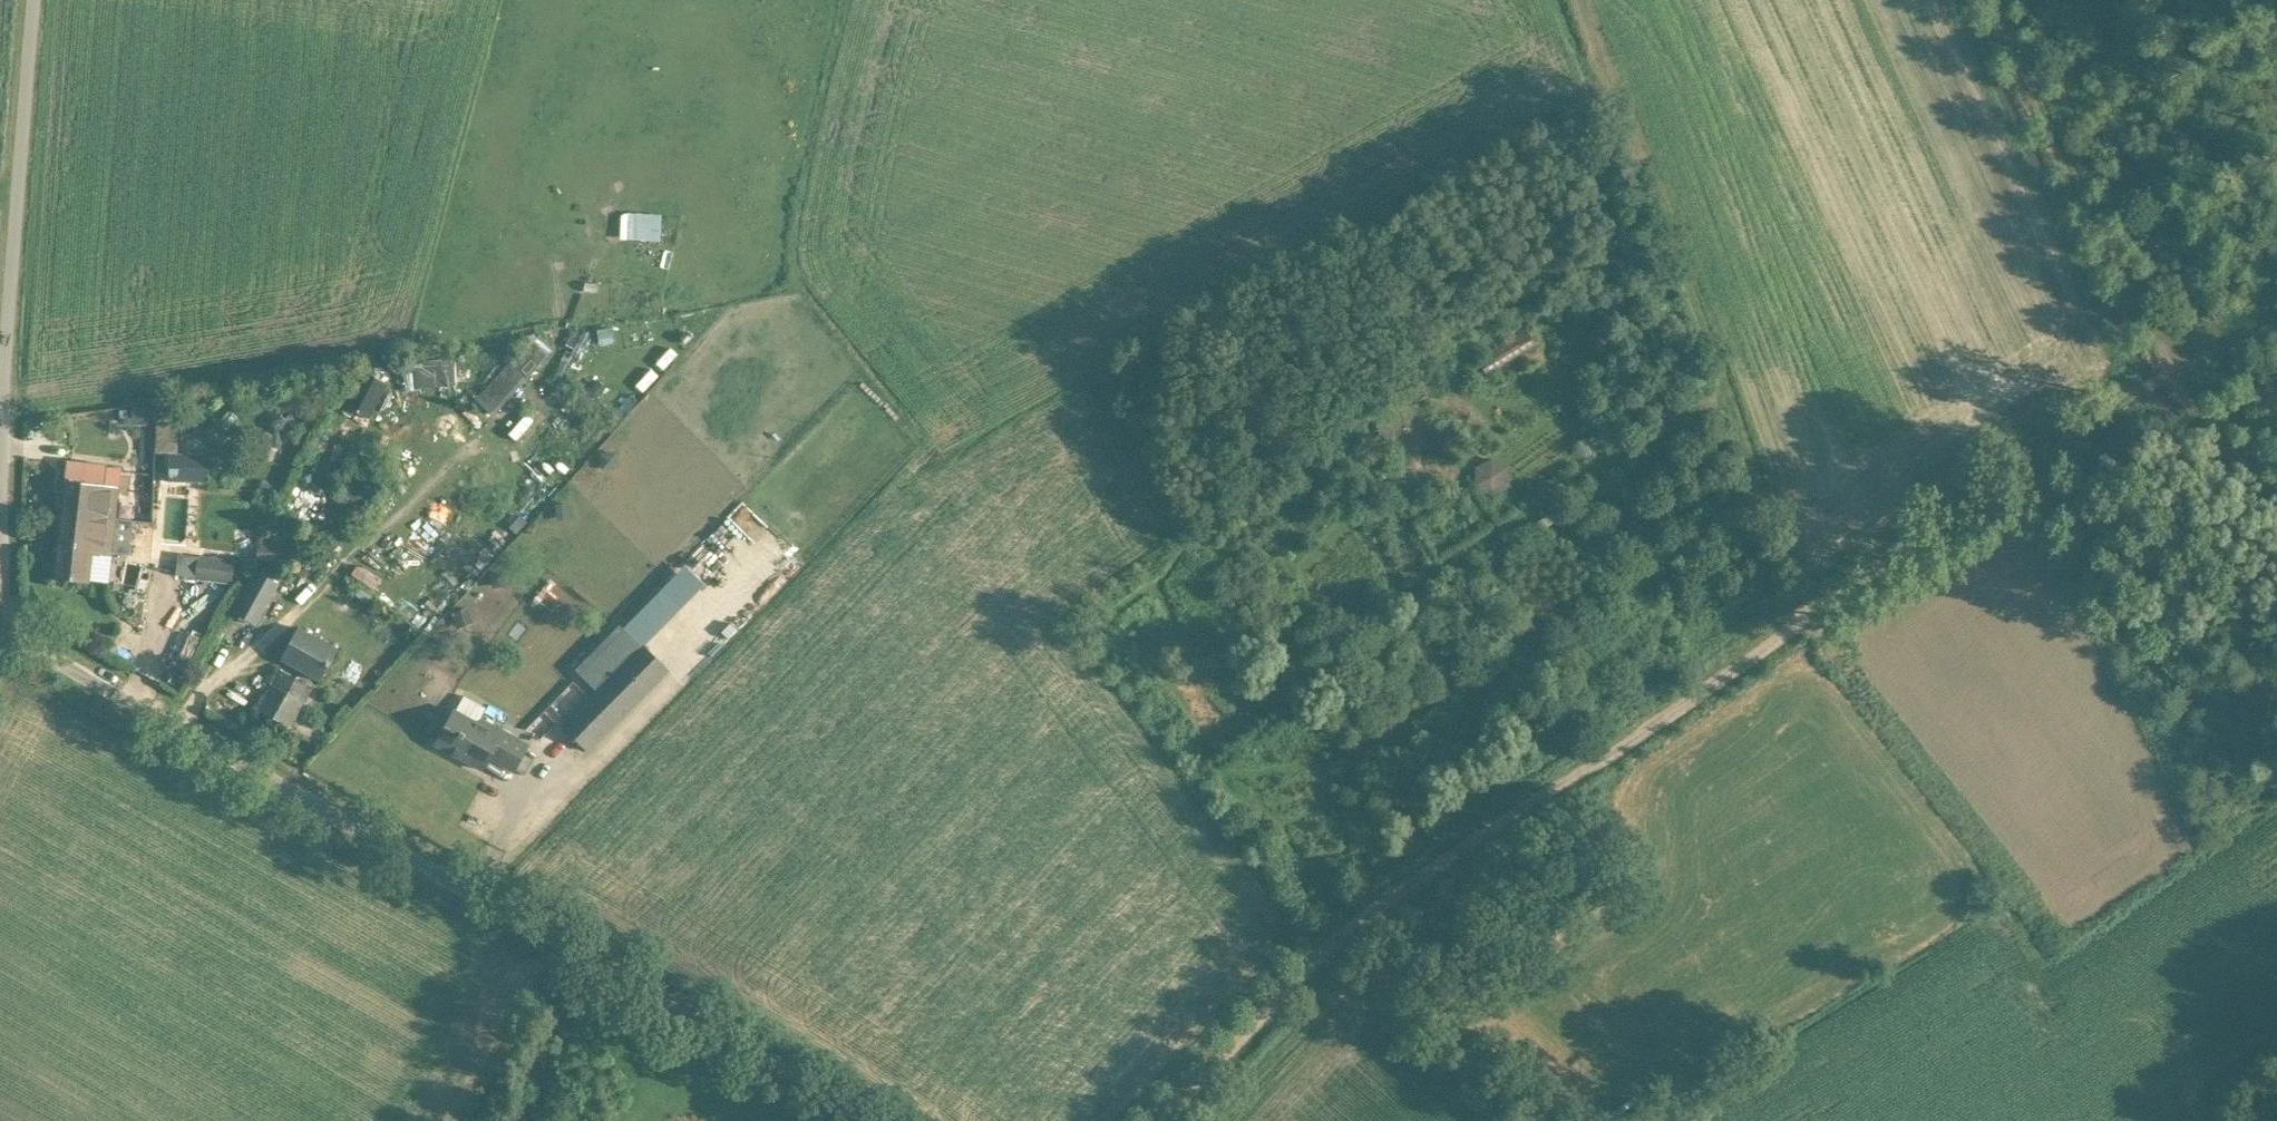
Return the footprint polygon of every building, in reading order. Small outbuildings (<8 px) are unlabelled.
[(659,239),(659,212),(635,211),(634,238),(659,239)] [(611,327),(597,329),(600,345),(613,343),(611,327)] [(1535,347),(1523,328),(1475,358),(1487,377),(1535,347)] [(572,331),(566,345),(574,349),(581,335),(572,331)] [(476,398),(493,414),(548,356),(530,338),(476,398)] [(412,361),(413,387),(450,385),(449,359),(412,361)] [(1606,363),(1601,366),(1605,372),(1610,369),(1606,363)] [(362,371),(344,405),(370,418),(388,384),(362,371)] [(597,380),(588,391),(597,399),(606,387),(597,380)] [(634,392),(613,416),(620,422),(621,423),(631,411),(632,411),(642,399),(641,399),(634,392)] [(292,394),(278,399),(282,412),(296,408),(292,394)] [(156,425),(156,416),(157,406),(133,405),(133,424),(156,425)] [(193,428),(202,419),(192,410),(183,419),(193,428)] [(178,452),(178,416),(156,416),(156,425),(156,452),(178,452)] [(1381,428),(1380,442),(1391,442),(1392,428),(1381,428)] [(1584,440),(1575,444),(1583,464),(1592,460),(1584,440)] [(168,473),(168,480),(188,480),(209,480),(209,453),(168,453),(168,473)] [(117,497),(121,468),(66,462),(65,480),(62,480),(58,513),(116,518),(118,497),(117,497)] [(1507,490),(1509,485),(1509,479),(1508,474),(1504,470),(1500,466),(1495,464),(1489,464),(1484,466),(1479,470),(1476,475),(1474,481),(1475,487),(1478,492),(1482,496),(1488,499),(1494,499),(1499,498),(1504,495),(1507,490)] [(58,513),(51,579),(89,582),(89,580),(109,582),(111,556),(112,553),(130,555),(133,523),(134,520),(116,518),(58,513)] [(297,562),(297,536),(257,535),(256,561),(297,562)] [(232,582),(234,559),(199,555),(198,560),(178,557),(176,574),(232,582)] [(255,623),(279,582),(257,570),(233,610),(255,623)] [(351,580),(347,586),(357,593),(355,594),(367,603),(372,596),(360,588),(361,587),(351,580)] [(457,628),(473,623),(467,607),(452,613),(457,628)] [(320,680),(337,649),(298,627),(281,659),(320,680)] [(597,691),(562,726),(588,751),(668,669),(642,645),(640,646),(623,630),(579,674),(583,677),(597,691)] [(1451,676),(1441,664),(1429,675),(1438,687),(1451,676)] [(289,727),(311,688),(280,671),(258,709),(289,727)] [(454,710),(435,743),(483,769),(490,757),(514,770),(515,770),(523,754),(528,745),(498,728),(480,718),(477,723),(454,710)] [(523,754),(515,770),(524,775),(533,759),(523,754)]
